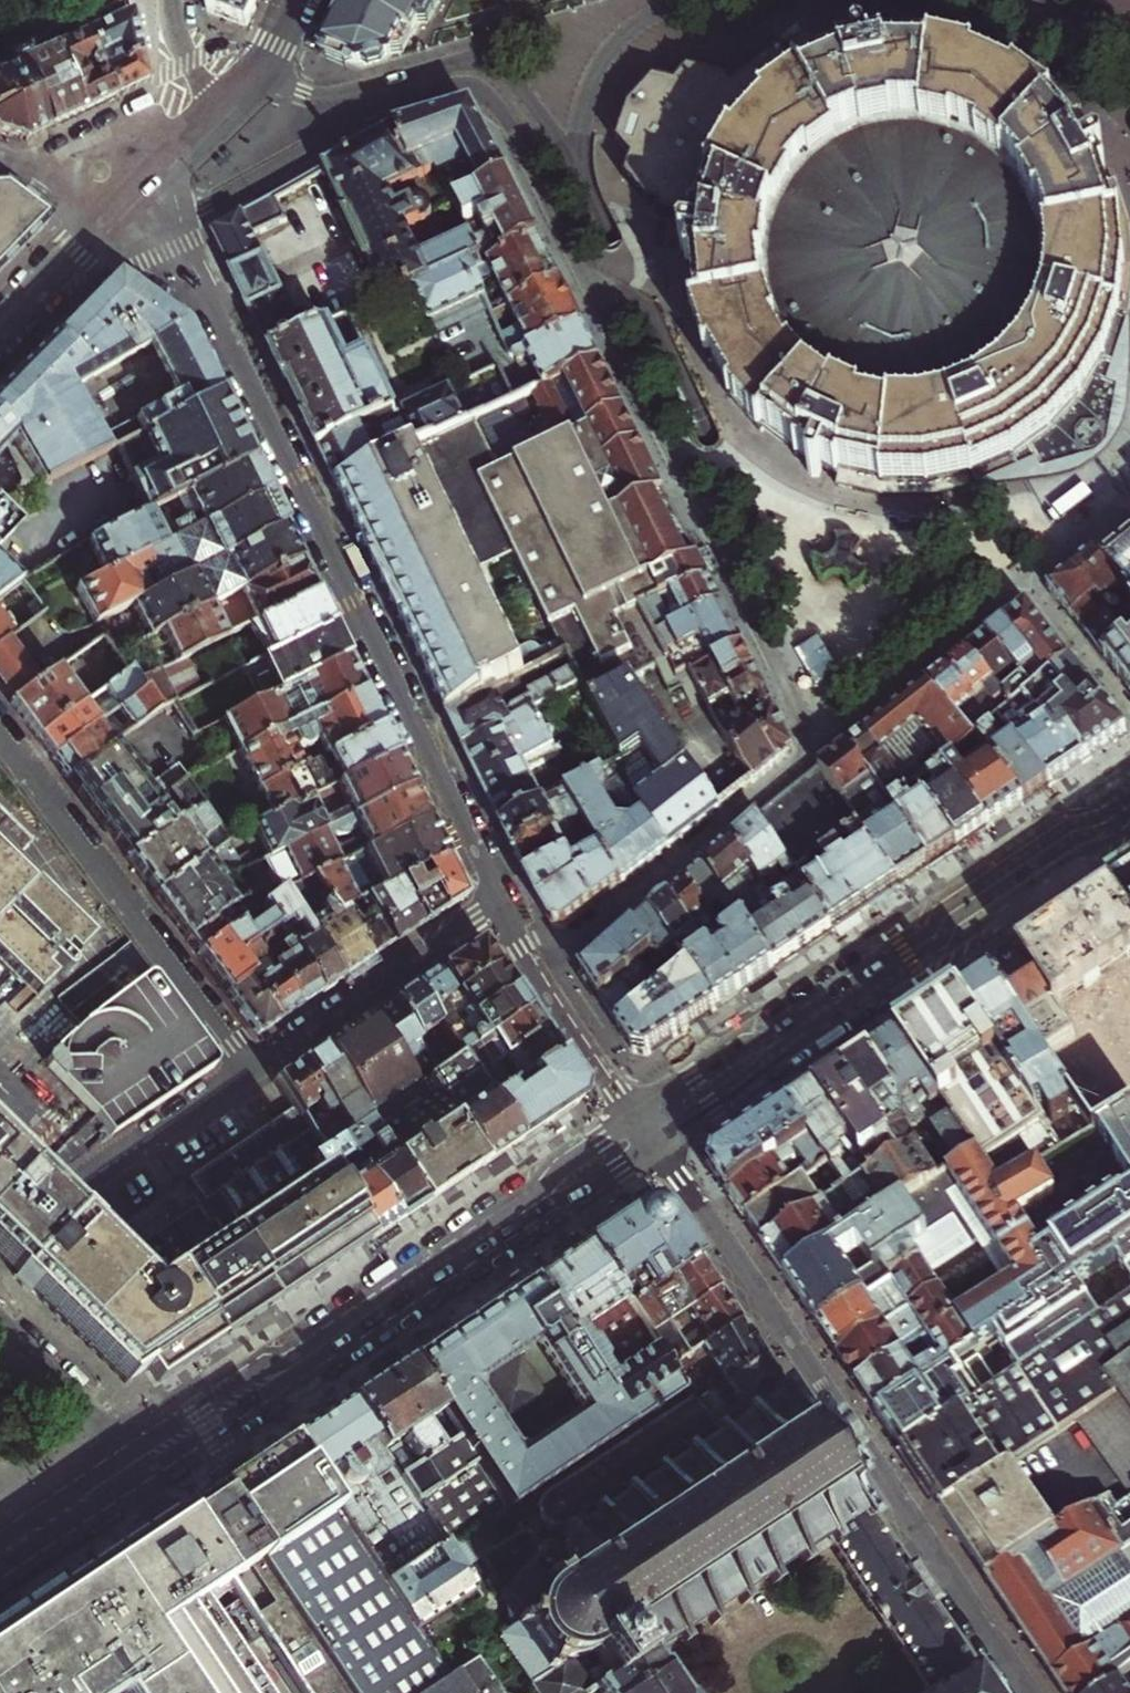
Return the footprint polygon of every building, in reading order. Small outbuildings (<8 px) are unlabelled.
[(13,10),(37,0),(11,0),(13,10)] [(77,22),(84,36),(105,76),(139,59),(133,32),(126,0),(119,0),(77,22)] [(208,13),(247,28),(254,13),(261,0),(208,0),(208,13)] [(318,56),(322,57),(325,64),(346,72),(353,69),(357,71),(362,70),(368,73),(383,69),(386,62),(392,61),(392,60),(404,56),(419,27),(429,26),(441,1),(441,0),(346,0),(318,56)] [(105,76),(84,36),(51,52),(82,113),(97,107),(108,101),(116,97),(105,76)] [(44,39),(12,55),(49,130),(67,121),(82,113),(51,52),(44,39)] [(813,78),(800,86),(797,82),(778,52),(736,85),(682,73),(673,88),(664,84),(657,80),(624,106),(613,144),(626,160),(622,179),(654,218),(673,222),(692,225),(691,240),(685,240),(680,247),(684,254),(690,254),(689,271),(693,271),(694,292),(696,313),(692,314),(706,357),(710,356),(719,372),(729,393),(726,396),(758,430),(762,427),(776,439),(795,456),(794,458),(810,464),(807,471),(811,477),(818,477),(822,470),(835,476),(831,485),(835,487),(875,497),(929,496),(938,494),(968,486),(968,477),(1011,460),(1056,410),(1103,357),(1116,315),(1128,315),(1129,303),(1129,293),(1129,253),(1129,249),(1127,227),(1120,203),(1112,179),(1105,183),(1097,170),(1103,165),(1101,157),(1096,154),(1090,158),(1084,149),(1079,142),(1076,144),(1048,113),(1050,110),(1041,102),(1013,83),(1010,86),(992,79),(968,69),(969,65),(939,58),(927,55),(926,60),(885,60),(882,56),(867,57),(867,53),(862,48),(858,48),(853,54),(853,60),(837,61),(835,64),(836,66),(813,78)] [(0,62),(0,89),(9,110),(24,142),(39,134),(49,130),(12,55),(0,62)] [(145,84),(139,59),(105,76),(116,97),(134,89),(145,84)] [(9,110),(0,89),(0,134),(1,135),(24,142),(9,110)] [(427,121),(392,132),(408,165),(417,161),(425,176),(430,182),(439,177),(441,180),(460,171),(471,195),(505,178),(470,107),(427,121)] [(461,223),(453,204),(443,184),(435,188),(456,232),(460,230),(463,237),(434,251),(420,221),(423,218),(425,214),(426,209),(425,205),(422,201),(418,199),(414,198),(409,199),(403,187),(425,176),(417,161),(408,165),(392,132),(389,132),(324,168),(345,212),(338,215),(341,221),(348,218),(351,225),(344,228),(347,235),(354,232),(360,243),(353,247),(356,253),(363,250),(365,256),(358,259),(362,267),(370,263),(387,299),(413,287),(477,256),(472,245),(461,223)] [(478,258),(532,232),(521,210),(505,178),(471,195),(453,204),(461,223),(475,216),(486,239),(472,245),(477,256),(478,258)] [(0,272),(49,223),(28,208),(0,189),(0,273),(0,272)] [(271,353),(305,338),(284,295),(286,295),(262,244),(260,245),(249,224),(282,207),(276,195),(214,230),(213,235),(232,273),(229,274),(244,304),(249,314),(251,313),(271,353)] [(537,241),(532,232),(478,258),(477,256),(413,287),(427,318),(432,320),(484,295),(476,278),(473,271),(478,268),(486,265),(537,241)] [(508,305),(557,282),(548,264),(537,241),(486,265),(504,300),(501,301),(498,300),(488,305),(492,312),(508,305)] [(473,271),(476,278),(481,275),(478,268),(473,271)] [(17,442),(42,487),(118,447),(217,395),(204,368),(184,327),(114,273),(12,377),(0,389),(0,461),(17,442)] [(513,357),(578,326),(579,326),(570,306),(557,282),(508,305),(519,330),(503,337),(513,357)] [(320,454),(397,417),(350,316),(305,338),(271,353),(286,384),(288,384),(289,386),(285,388),(294,407),(303,424),(307,422),(308,425),(306,426),(320,454)] [(544,387),(596,361),(592,353),(586,341),(578,326),(513,357),(516,364),(530,357),(544,387)] [(448,716),(521,677),(537,669),(486,565),(517,550),(567,652),(645,612),(645,610),(658,604),(665,600),(707,579),(700,566),(683,532),(662,490),(636,439),(619,405),(607,380),(597,361),(596,361),(544,387),(568,438),(518,462),(494,411),(465,425),(336,487),(395,608),(437,695),(448,716)] [(505,406),(513,402),(496,369),(488,372),(505,406)] [(405,413),(435,398),(428,385),(399,400),(405,413)] [(465,425),(449,392),(435,398),(405,413),(397,417),(320,454),(327,470),(336,487),(465,425)] [(118,447),(148,510),(249,460),(235,433),(217,395),(118,447)] [(148,571),(158,592),(188,576),(175,550),(198,539),(199,542),(203,543),(209,539),(219,559),(281,526),(271,504),(254,471),(249,460),(148,510),(143,513),(160,547),(140,557),(148,571)] [(98,518),(104,531),(126,521),(120,507),(98,518)] [(0,512),(0,553),(21,538),(1,511),(0,512)] [(126,609),(143,600),(132,579),(148,571),(140,557),(160,547),(143,513),(126,521),(104,531),(87,540),(100,567),(86,573),(90,582),(75,591),(91,615),(97,624),(126,609)] [(148,638),(157,634),(208,607),(194,581),(201,578),(208,583),(223,576),(223,566),(228,564),(241,590),(298,560),(293,550),(281,526),(219,559),(188,576),(158,592),(143,600),(126,609),(128,613),(131,614),(135,612),(148,638)] [(1101,563),(1129,598),(1129,540),(1114,553),(1101,563)] [(1087,639),(1107,623),(1124,644),(1129,650),(1129,598),(1101,563),(1092,551),(1082,559),(1061,577),(1047,589),(1060,605),(1078,628),(1087,639)] [(314,592),(307,578),(298,560),(241,590),(257,621),(314,592)] [(19,588),(0,562),(0,602),(19,588)] [(194,581),(208,607),(241,590),(228,564),(223,566),(223,576),(208,583),(201,578),(194,581)] [(667,621),(658,604),(645,610),(645,612),(657,636),(692,618),(719,602),(714,593),(707,579),(665,600),(667,605),(672,602),(679,615),(667,621)] [(19,588),(0,602),(0,646),(6,641),(44,615),(25,584),(19,588)] [(322,609),(314,592),(257,621),(273,653),(330,624),(322,609)] [(692,618),(657,636),(666,655),(678,650),(681,655),(702,644),(713,667),(742,649),(732,628),(719,602),(692,618)] [(223,638),(208,607),(157,634),(172,665),(189,656),(223,638)] [(1000,723),(1050,788),(1104,752),(1111,747),(1127,736),(1106,709),(1111,705),(1067,657),(1066,658),(1026,607),(965,654),(1014,711),(1000,723)] [(1096,651),(1103,660),(1124,644),(1107,623),(1087,639),(1096,651)] [(245,667),(261,698),(346,656),(339,642),(330,624),(273,653),(245,667)] [(72,660),(37,685),(11,704),(25,723),(37,740),(82,707),(63,681),(111,646),(105,637),(72,660)] [(6,641),(0,646),(0,689),(11,704),(37,685),(6,641)] [(1129,695),(1129,650),(1124,644),(1103,660),(1126,689),(1129,695)] [(726,686),(753,671),(749,663),(742,649),(713,667),(726,686)] [(995,727),(1000,723),(1014,711),(965,654),(956,661),(946,669),(995,727)] [(205,687),(189,656),(172,665),(155,673),(171,704),(205,687)] [(221,719),(237,751),(362,691),(354,674),(346,656),(261,698),(221,719)] [(726,686),(713,667),(693,678),(711,708),(733,696),(726,686)] [(464,749),(536,709),(582,683),(576,669),(529,694),(521,677),(448,716),(456,733),(458,738),(464,749)] [(976,743),(995,727),(946,669),(937,675),(925,685),(976,743)] [(726,686),(733,696),(747,717),(779,762),(788,755),(793,751),(753,671),(726,686)] [(82,707),(37,740),(47,753),(53,760),(141,692),(135,683),(129,673),(82,707)] [(635,801),(643,814),(667,848),(687,832),(708,817),(719,808),(630,681),(592,701),(622,758),(642,746),(665,779),(635,801)] [(925,685),(896,708),(862,735),(909,797),(917,791),(944,772),(966,755),(974,750),(979,746),(976,743),(925,685)] [(327,753),(381,728),(373,712),(362,691),(237,751),(270,816),(312,795),(299,767),(304,764),(295,746),(302,748),(311,744),(314,736),(310,727),(314,725),(327,753)] [(141,692),(53,760),(60,771),(66,778),(112,744),(115,742),(113,739),(110,738),(105,739),(101,733),(121,719),(130,731),(154,713),(141,692)] [(502,826),(546,802),(525,764),(554,746),(536,709),(464,749),(486,793),(502,826)] [(779,762),(747,717),(726,733),(756,780),(769,769),(779,762)] [(995,727),(976,743),(979,746),(1025,804),(1039,795),(1050,788),(1000,723),(995,727)] [(312,795),(394,754),(387,741),(381,728),(327,753),(304,764),(299,767),(312,795)] [(845,748),(891,810),(930,868),(947,856),(959,848),(917,791),(909,797),(862,735),(855,740),(845,748)] [(112,744),(66,778),(112,840),(126,859),(185,816),(168,794),(184,782),(187,780),(174,763),(144,786),(112,744)] [(1025,804),(979,746),(974,750),(981,759),(984,759),(987,763),(972,774),(967,767),(971,763),(966,755),(944,772),(987,830),(1007,816),(1025,804)] [(865,828),(891,810),(845,748),(834,757),(819,768),(865,828)] [(271,856),(410,786),(403,772),(394,754),(312,795),(270,816),(256,823),(271,856)] [(634,776),(623,759),(611,767),(623,784),(634,776)] [(770,806),(757,817),(797,878),(860,832),(865,828),(819,768),(806,778),(770,806)] [(582,813),(594,837),(620,884),(647,863),(667,848),(643,814),(631,823),(618,818),(599,789),(601,788),(604,785),(605,783),(606,780),(606,777),(605,774),(604,772),(602,770),(569,790),(582,813)] [(987,830),(944,772),(917,791),(959,848),(973,839),(987,830)] [(185,816),(126,859),(142,879),(153,895),(200,862),(191,849),(204,840),(213,853),(227,843),(184,782),(168,794),(185,816)] [(280,893),(281,892),(313,876),(338,864),(361,853),(427,821),(420,806),(410,786),(271,856),(263,860),(268,869),(265,874),(269,880),(271,885),(277,888),(280,893)] [(582,813),(569,790),(546,802),(502,826),(510,843),(515,853),(582,813)] [(891,810),(865,828),(860,832),(897,889),(916,877),(930,868),(891,810)] [(594,837),(582,813),(515,853),(520,864),(527,877),(594,837)] [(776,910),(805,890),(797,878),(757,817),(744,828),(732,839),(763,889),(776,910)] [(368,856),(384,889),(399,882),(422,870),(446,858),(439,844),(427,821),(361,853),(363,858),(368,856)] [(33,984),(43,974),(49,979),(51,980),(54,982),(58,983),(61,982),(63,981),(65,980),(66,979),(67,976),(68,972),(67,970),(66,967),(58,959),(72,945),(62,935),(12,885),(36,861),(25,849),(1,826),(0,825),(0,950),(33,984)] [(860,832),(797,878),(805,890),(833,932),(851,919),(884,898),(897,889),(860,832)] [(594,837),(527,877),(543,911),(550,926),(563,928),(581,914),(608,893),(620,884),(594,837)] [(702,865),(725,898),(744,884),(753,896),(763,889),(732,839),(720,850),(702,865)] [(200,862),(153,895),(174,923),(188,941),(223,915),(242,899),(227,878),(245,869),(227,843),(213,853),(200,862)] [(446,858),(422,870),(443,909),(464,896),(456,880),(446,858)] [(313,876),(326,896),(337,912),(355,903),(338,864),(313,876)] [(695,872),(685,880),(725,939),(743,925),(725,898),(702,865),(695,872)] [(422,870),(399,882),(422,924),(434,915),(443,909),(422,870)] [(1108,892),(1129,924),(1129,877),(1108,892)] [(699,939),(708,953),(725,939),(685,880),(677,887),(668,895),(699,939)] [(366,898),(376,914),(393,943),(406,934),(422,924),(399,882),(384,889),(366,898)] [(744,884),(725,898),(743,925),(747,930),(776,910),(763,889),(753,896),(744,884)] [(776,910),(747,930),(775,970),(801,953),(823,938),(833,932),(805,890),(776,910)] [(265,917),(273,929),(318,993),(329,986),(339,979),(308,932),(281,892),(280,893),(258,907),(265,917)] [(1096,1125),(1129,1104),(1129,924),(1108,892),(1074,914),(1017,952),(1073,1031),(1043,1052),(1096,1125)] [(680,954),(699,939),(668,895),(660,902),(650,911),(680,954)] [(325,920),(308,932),(339,979),(354,969),(368,959),(337,912),(326,896),(319,901),(317,903),(317,905),(317,908),(325,920)] [(355,903),(337,912),(368,959),(380,952),(393,943),(376,914),(373,916),(369,916),(365,916),(363,915),(360,912),(355,903)] [(632,927),(653,955),(672,983),(690,968),(680,954),(650,911),(642,918),(632,927)] [(223,915),(188,941),(193,948),(197,954),(231,928),(223,915)] [(273,929),(265,917),(244,931),(238,923),(231,928),(197,954),(218,982),(226,993),(246,977),(233,958),(254,943),(273,929)] [(708,953),(690,968),(718,1008),(736,996),(752,985),(775,970),(747,930),(743,925),(725,939),(708,953)] [(653,955),(632,927),(580,973),(588,984),(599,1000),(653,955)] [(273,929),(254,943),(298,1007),(311,998),(318,993),(273,929)] [(432,973),(449,997),(457,991),(498,963),(491,953),(482,939),(432,973)] [(233,958),(246,977),(276,1021),(288,1013),(298,1007),(254,943),(233,958)] [(986,972),(1043,1052),(1073,1031),(1017,952),(1004,961),(986,972)] [(617,1028),(672,983),(653,955),(599,1000),(617,1028)] [(457,991),(471,1014),(513,986),(507,977),(498,963),(457,991)] [(718,1008),(690,968),(672,983),(617,1028),(633,1052),(646,1055),(705,1016),(718,1008)] [(93,1115),(112,1138),(218,1061),(151,972),(78,1028),(41,1066),(93,1115)] [(954,993),(1063,1144),(1096,1125),(1043,1052),(986,972),(972,982),(954,993)] [(412,986),(428,1011),(444,1000),(449,997),(432,973),(421,980),(412,986)] [(246,977),(226,993),(241,1013),(257,1034),(266,1028),(276,1021),(246,977)] [(391,1000),(416,1037),(421,1034),(428,1030),(437,1023),(428,1011),(412,986),(402,992),(391,1000)] [(453,1046),(459,1055),(528,1009),(524,1002),(513,986),(471,1014),(459,1023),(468,1036),(453,1046)] [(955,1117),(977,1149),(1001,1183),(1037,1160),(1063,1144),(954,993),(928,1012),(895,1034),(957,1115),(955,1117)] [(416,1085),(426,1078),(438,1069),(416,1037),(391,1000),(381,1007),(369,1015),(413,1082),(416,1085)] [(444,1000),(428,1011),(437,1023),(443,1033),(459,1023),(444,1000)] [(459,1055),(474,1076),(488,1066),(477,1050),(490,1042),(501,1058),(542,1030),(536,1021),(528,1009),(459,1055)] [(369,1015),(323,1046),(367,1112),(413,1082),(369,1015)] [(443,1033),(437,1023),(428,1030),(437,1044),(431,1048),(421,1034),(416,1037),(438,1069),(426,1078),(436,1091),(485,1163),(504,1150),(518,1140),(490,1100),(474,1076),(459,1055),(453,1046),(443,1033)] [(542,1030),(501,1058),(517,1081),(558,1053),(552,1044),(542,1030)] [(864,1177),(887,1210),(922,1187),(951,1167),(929,1134),(941,1125),(964,1157),(977,1149),(955,1117),(957,1115),(895,1034),(884,1041),(872,1050),(867,1053),(904,1102),(907,1125),(888,1138),(899,1153),(873,1170),(864,1177)] [(367,1112),(323,1046),(312,1053),(301,1061),(348,1130),(367,1117),(370,1116),(367,1112)] [(558,1053),(517,1081),(506,1088),(490,1100),(518,1140),(577,1101),(579,1092),(580,1087),(558,1053)] [(839,1071),(888,1138),(907,1125),(904,1102),(867,1053),(855,1061),(839,1071)] [(340,1136),(348,1130),(301,1061),(289,1069),(275,1078),(294,1106),(303,1119),(308,1115),(304,1109),(318,1100),(327,1113),(307,1126),(322,1148),(340,1136)] [(490,1100),(506,1088),(491,1065),(488,1066),(474,1076),(490,1100)] [(812,1089),(873,1170),(899,1153),(888,1138),(839,1071),(826,1080),(812,1089)] [(827,1163),(846,1188),(864,1177),(873,1170),(812,1089),(801,1097),(785,1107),(808,1138),(827,1163)] [(436,1091),(376,1131),(424,1204),(472,1172),(485,1163),(436,1091)] [(1096,1125),(1129,1177),(1129,1104),(1096,1125)] [(212,1221),(272,1307),(300,1287),(351,1253),(370,1240),(313,1154),(322,1148),(307,1126),(303,1119),(294,1106),(179,1183),(206,1225),(212,1221)] [(757,1126),(779,1158),(808,1138),(785,1107),(775,1115),(757,1126)] [(348,1130),(340,1136),(353,1155),(374,1141),(382,1152),(375,1156),(379,1163),(365,1173),(398,1222),(415,1210),(424,1204),(376,1131),(367,1117),(348,1130)] [(779,1158),(757,1126),(713,1156),(711,1162),(710,1170),(727,1195),(779,1158)] [(340,1136),(322,1148),(313,1154),(370,1240),(387,1229),(398,1222),(365,1173),(360,1166),(351,1173),(355,1179),(345,1186),(333,1168),(353,1155),(340,1136)] [(827,1163),(808,1138),(779,1158),(727,1195),(736,1208),(744,1221),(802,1181),(827,1163)] [(29,1170),(0,1142),(0,1201),(29,1170)] [(1057,1190),(1037,1160),(1001,1183),(977,1149),(964,1157),(959,1162),(1029,1266),(960,1313),(978,1340),(968,1347),(996,1387),(1039,1357),(1122,1301),(1129,1296),(1129,1202),(1048,1253),(1019,1214),(1057,1190)] [(0,1201),(0,1259),(1,1260),(16,1275),(74,1215),(63,1205),(46,1188),(29,1170),(0,1201)] [(846,1188),(820,1207),(762,1246),(773,1263),(784,1280),(887,1210),(864,1177),(846,1188)] [(820,1207),(802,1181),(744,1221),(754,1234),(762,1246),(820,1207)] [(179,1183),(139,1209),(149,1238),(160,1255),(206,1225),(179,1183)] [(955,1238),(922,1187),(887,1210),(784,1280),(806,1312),(818,1330),(923,1260),(955,1238)] [(584,1243),(626,1306),(696,1259),(679,1233),(660,1205),(653,1204),(645,1202),(633,1209),(609,1226),(584,1243)] [(98,1238),(74,1215),(16,1275),(52,1309),(122,1378),(127,1383),(145,1371),(154,1386),(197,1357),(220,1342),(160,1255),(149,1238),(139,1209),(98,1238)] [(212,1221),(206,1225),(160,1255),(220,1342),(228,1336),(255,1318),(272,1307),(212,1221)] [(626,1306),(584,1243),(536,1274),(528,1280),(625,1426),(682,1388),(668,1366),(646,1334),(626,1306)] [(626,1306),(646,1334),(662,1323),(685,1308),(715,1288),(705,1272),(696,1259),(626,1306)] [(837,1358),(941,1286),(923,1260),(818,1330),(829,1345),(837,1358)] [(506,1507),(625,1426),(528,1280),(472,1317),(408,1360),(453,1427),(468,1449),(506,1507)] [(960,1313),(941,1286),(837,1358),(845,1369),(856,1385),(960,1313)] [(646,1334),(668,1366),(698,1346),(737,1320),(727,1305),(715,1288),(685,1308),(698,1329),(676,1344),(662,1323),(646,1334)] [(952,1417),(900,1452),(912,1468),(932,1498),(941,1513),(1011,1467),(1082,1421),(1121,1396),(1107,1375),(1129,1360),(1129,1296),(1122,1301),(1039,1357),(996,1387),(952,1417)] [(960,1313),(856,1385),(865,1399),(875,1413),(924,1378),(968,1347),(978,1340),(960,1313)] [(722,1381),(761,1356),(747,1336),(737,1320),(698,1346),(722,1381)] [(717,1385),(718,1387),(723,1390),(725,1388),(730,1395),(715,1405),(707,1392),(692,1402),(688,1396),(547,1492),(544,1494),(542,1497),(540,1501),(539,1505),(538,1511),(541,1511),(542,1516),(534,1521),(541,1532),(549,1527),(553,1529),(556,1530),(560,1531),(564,1531),(568,1537),(565,1540),(562,1545),(562,1548),(561,1550),(561,1553),(562,1557),(563,1561),(566,1565),(565,1567),(565,1569),(565,1572),(566,1574),(568,1577),(571,1579),(564,1585),(552,1573),(547,1577),(540,1569),(519,1587),(518,1607),(522,1615),(520,1620),(502,1631),(501,1637),(538,1692),(596,1692),(607,1686),(638,1666),(654,1656),(679,1640),(683,1644),(688,1641),(685,1636),(710,1620),(713,1625),(719,1621),(716,1617),(738,1602),(741,1607),(747,1603),(744,1599),(767,1584),(770,1588),(776,1585),(773,1580),(798,1564),(801,1569),(807,1565),(804,1561),(829,1545),(831,1549),(838,1545),(835,1540),(869,1519),(872,1517),(848,1482),(850,1481),(831,1451),(807,1416),(805,1418),(781,1382),(779,1383),(761,1356),(722,1381),(717,1385)] [(453,1427),(408,1360),(397,1368),(369,1386),(357,1394),(348,1400),(444,1545),(446,1548),(474,1529),(506,1507),(468,1449),(455,1458),(441,1436),(453,1427)] [(1129,1409),(1129,1360),(1107,1375),(1121,1396),(1129,1409)] [(924,1378),(875,1413),(885,1429),(900,1452),(952,1417),(924,1378)] [(1129,1490),(1129,1409),(1121,1396),(1082,1421),(1129,1490)] [(288,1441),(384,1586),(444,1545),(348,1400),(328,1413),(288,1441)] [(288,1441),(254,1463),(215,1490),(352,1692),(504,1692),(480,1655),(450,1674),(418,1627),(406,1607),(400,1611),(384,1586),(288,1441)] [(1054,1534),(1011,1467),(941,1513),(977,1566),(986,1580),(1054,1534)] [(215,1490),(203,1497),(183,1511),(229,1580),(250,1566),(275,1603),(253,1618),(304,1692),(352,1692),(215,1490)] [(1121,1507),(1113,1496),(1054,1534),(986,1580),(991,1587),(1053,1678),(1123,1632),(1129,1643),(1129,1589),(1113,1563),(1129,1552),(1129,1501),(1121,1507)] [(183,1511),(174,1517),(136,1542),(48,1601),(0,1633),(0,1692),(263,1692),(202,1600),(230,1582),(229,1580),(183,1511)] [(928,1607),(929,1606),(927,1603),(928,1602),(918,1587),(906,1570),(905,1570),(903,1567),(902,1568),(887,1546),(889,1545),(885,1538),(883,1540),(869,1519),(835,1540),(838,1545),(831,1549),(876,1616),(927,1692),(986,1692),(928,1607)] [(474,1529),(446,1548),(460,1569),(488,1551),(474,1529)] [(461,1610),(480,1598),(460,1569),(446,1548),(444,1545),(384,1586),(400,1611),(406,1607),(418,1627),(455,1602),(461,1610)] [(1123,1632),(1053,1678),(1063,1692),(1102,1692),(1129,1673),(1129,1643),(1123,1632)] [(654,1656),(638,1666),(607,1686),(596,1692),(678,1692),(654,1656)] [(1102,1692),(1129,1692),(1129,1673),(1102,1692)]
